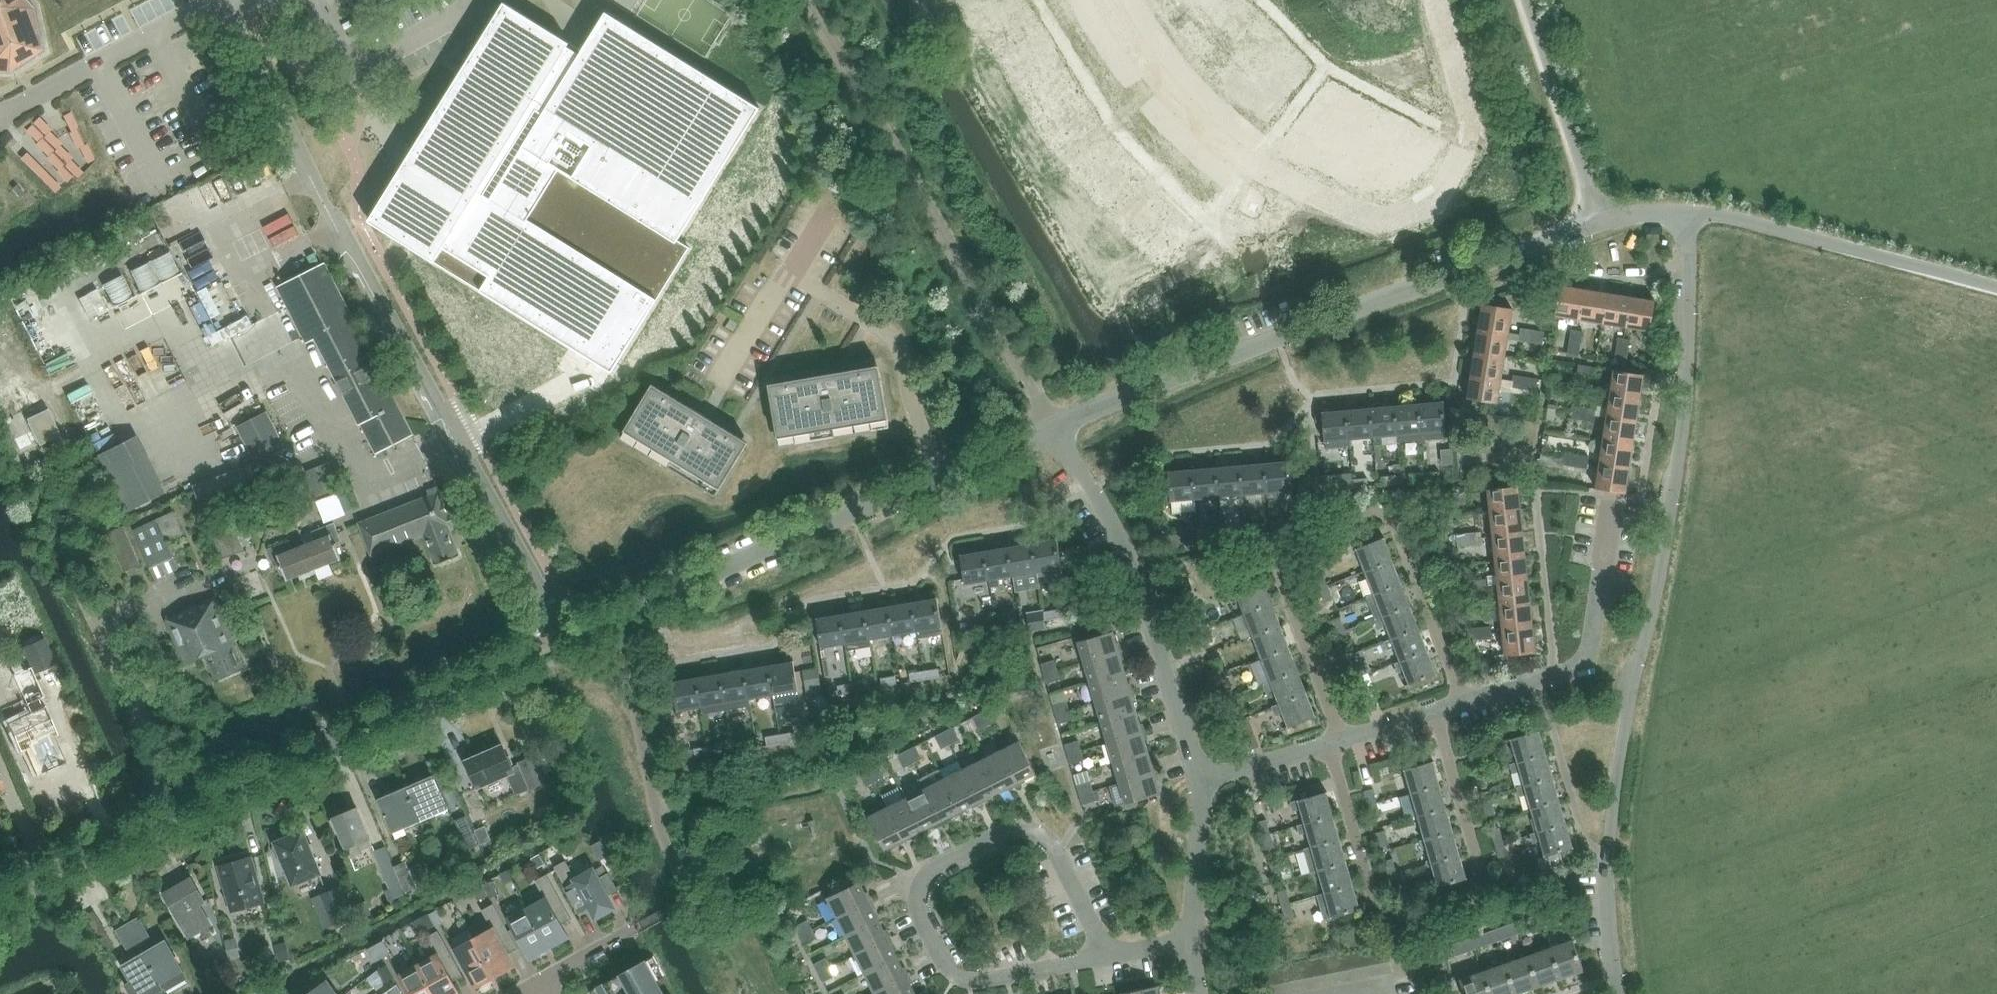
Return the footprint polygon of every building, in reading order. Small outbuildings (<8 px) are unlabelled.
[(7,73),(40,49),(32,8),(25,0),(0,0),(0,72),(7,73)] [(991,12),(1011,0),(984,0),(991,12)] [(991,12),(1002,30),(1033,12),(1026,0),(1011,0),(991,12)] [(1204,7),(1219,23),(1242,0),(1211,0),(1204,7)] [(1219,23),(1234,38),(1259,13),(1247,0),(1242,0),(1219,23)] [(395,179),(369,221),(409,246),(411,248),(612,372),(689,248),(677,241),(760,108),(606,13),(582,51),(580,55),(567,47),(569,43),(554,34),(504,3),(495,17),(459,76),(412,152),(395,179)] [(1033,12),(1002,30),(1013,49),(1044,31),(1033,12)] [(1259,13),(1234,38),(1248,54),(1274,29),(1259,13)] [(1044,31),(1013,49),(1024,67),(1055,49),(1044,31)] [(1055,49),(1024,67),(1035,86),(1066,68),(1055,49)] [(1304,61),(1296,69),(1301,75),(1310,67),(1304,61)] [(1066,68),(1035,86),(1046,105),(1077,86),(1066,68)] [(1296,69),(1287,77),(1293,83),(1301,75),(1296,69)] [(1287,77),(1279,85),(1285,91),(1293,83),(1287,77)] [(1330,82),(1324,93),(1331,96),(1337,86),(1330,82)] [(1077,86),(1046,105),(1057,124),(1067,118),(1077,112),(1087,106),(1088,106),(1077,86)] [(1324,93),(1319,103),(1326,107),(1331,96),(1324,93)] [(1319,103),(1313,113),(1320,117),(1326,107),(1319,103)] [(1087,106),(1077,112),(1082,119),(1091,113),(1087,106)] [(1077,112),(1067,118),(1072,125),(1082,119),(1077,112)] [(1067,118),(1057,124),(1062,131),(1072,125),(1067,118)] [(1102,133),(1094,141),(1099,147),(1108,139),(1102,133)] [(1434,137),(1428,148),(1435,151),(1441,141),(1434,137)] [(1094,141),(1086,149),(1091,155),(1099,147),(1094,141)] [(1516,147),(1521,162),(1531,159),(1526,144),(1516,147)] [(1428,148),(1423,158),(1430,162),(1435,151),(1428,148)] [(1086,149),(1077,157),(1083,163),(1091,155),(1086,149)] [(1124,154),(1099,179),(1114,194),(1139,169),(1124,154)] [(1139,169),(1114,194),(1129,210),(1154,185),(1139,169)] [(1154,185),(1129,210),(1144,225),(1170,200),(1154,185)] [(1170,200),(1144,225),(1159,241),(1185,216),(1170,200)] [(1185,216),(1159,241),(1175,257),(1183,249),(1191,240),(1199,232),(1200,232),(1185,216)] [(1199,232),(1191,240),(1197,246),(1205,238),(1199,232)] [(1191,240),(1183,249),(1188,254),(1197,246),(1191,240)] [(1183,249),(1175,257),(1180,262),(1188,254),(1183,249)] [(356,415),(372,446),(377,456),(395,447),(394,445),(413,435),(324,264),(277,288),(306,344),(315,338),(355,416),(356,415)] [(1556,315),(1580,319),(1584,290),(1560,286),(1556,315)] [(1580,319),(1603,323),(1608,294),(1584,290),(1580,319)] [(1603,323),(1626,327),(1631,297),(1608,294),(1603,323)] [(1631,297),(1626,327),(1650,331),(1655,301),(1631,297)] [(1483,304),(1479,328),(1509,333),(1512,309),(1483,304)] [(1551,309),(1539,306),(1537,322),(1553,325),(1555,314),(1550,313),(1551,309)] [(1479,328),(1475,351),(1505,356),(1507,345),(1517,347),(1518,341),(1519,334),(1509,333),(1479,328)] [(1521,328),(1519,334),(1544,339),(1545,332),(1521,328)] [(1567,354),(1572,355),(1577,331),(1571,330),(1567,354)] [(1577,331),(1572,355),(1579,356),(1583,332),(1577,331)] [(1543,345),(1544,339),(1519,334),(1518,341),(1543,345)] [(1613,363),(1620,364),(1624,339),(1617,338),(1613,363)] [(1624,339),(1620,364),(1626,365),(1631,340),(1624,339)] [(1475,351),(1472,375),(1501,379),(1505,356),(1475,351)] [(1591,366),(1579,365),(1576,377),(1588,378),(1591,366)] [(879,366),(768,385),(777,438),(780,438),(780,437),(794,435),(795,442),(794,442),(794,444),(814,440),(814,439),(813,439),(812,432),(832,428),(833,435),(832,436),(832,437),(836,437),(836,435),(834,435),(833,428),(853,425),(855,432),(853,432),(854,434),(874,430),(874,428),(873,429),(871,422),(885,419),(885,420),(888,419),(879,366)] [(1614,370),(1610,394),(1640,399),(1644,375),(1614,370)] [(1501,379),(1472,375),(1468,399),(1497,403),(1501,379)] [(1513,375),(1512,381),(1536,385),(1537,379),(1513,375)] [(1536,385),(1512,381),(1511,388),(1535,391),(1536,385)] [(748,442),(652,384),(624,431),(626,432),(631,434),(638,439),(635,445),(634,444),(633,446),(650,457),(651,455),(650,454),(654,448),(671,459),(668,465),(667,464),(666,466),(669,468),(670,466),(669,466),(673,460),(690,470),(686,476),(685,476),(685,477),(702,488),(703,487),(702,486),(706,480),(718,487),(717,488),(720,489),(748,442)] [(1610,394),(1607,418),(1636,422),(1640,399),(1610,394)] [(1444,401),(1419,403),(1422,440),(1447,437),(1444,401)] [(1419,403),(1395,405),(1398,442),(1422,440),(1419,403)] [(1395,405),(1371,407),(1374,438),(1373,438),(1374,445),(1383,444),(1398,442),(1395,405)] [(1572,406),(1571,411),(1596,415),(1597,410),(1572,406)] [(1371,407),(1347,410),(1350,440),(1373,438),(1374,438),(1371,407)] [(26,418),(39,445),(60,435),(47,409),(26,418)] [(1350,440),(1347,410),(1322,412),(1325,449),(1350,446),(1350,440)] [(236,426),(253,460),(284,445),(267,411),(236,426)] [(1596,415),(1571,411),(1570,419),(1594,422),(1596,415)] [(1607,418),(1603,441),(1633,446),(1636,422),(1607,418)] [(167,492),(137,434),(96,456),(126,512),(167,492)] [(1603,441),(1599,464),(1629,469),(1633,446),(1603,441)] [(1565,453),(1564,459),(1588,463),(1589,456),(1565,453)] [(1588,463),(1564,459),(1563,465),(1587,469),(1588,463)] [(1290,461),(1265,463),(1268,494),(1293,491),(1290,461)] [(305,471),(316,497),(339,488),(328,462),(305,471)] [(1265,463),(1241,465),(1244,496),(1268,494),(1265,463)] [(1629,469),(1599,464),(1596,489),(1625,493),(1629,469)] [(1220,498),(1219,498),(1219,502),(1244,500),(1244,496),(1241,465),(1217,467),(1220,498)] [(1196,500),(1219,498),(1220,498),(1217,467),(1193,469),(1196,500)] [(1171,502),(1196,500),(1193,469),(1168,471),(1171,502)] [(1439,472),(1424,473),(1425,482),(1440,481),(1439,472)] [(1425,482),(1424,473),(1410,474),(1411,483),(1425,482)] [(1381,477),(1382,486),(1397,485),(1396,475),(1381,477)] [(1367,478),(1353,479),(1354,488),(1368,487),(1367,478)] [(1354,488),(1353,479),(1338,480),(1339,490),(1354,488)] [(293,489),(296,497),(309,492),(306,484),(293,489)] [(356,523),(369,557),(424,535),(435,565),(459,556),(449,530),(462,525),(456,509),(447,512),(437,486),(427,490),(428,495),(356,523)] [(1488,489),(1490,514),(1520,510),(1518,486),(1488,489)] [(1452,493),(1453,506),(1466,504),(1464,492),(1452,493)] [(332,518),(345,513),(337,494),(315,502),(322,519),(331,516),(332,518)] [(1490,514),(1493,537),(1523,534),(1520,510),(1490,514)] [(173,511),(133,530),(155,580),(179,569),(168,547),(177,543),(175,539),(184,535),(173,511)] [(301,536),(304,544),(314,570),(341,560),(335,543),(341,541),(334,523),(301,536)] [(107,534),(124,572),(141,565),(124,526),(107,534)] [(209,531),(221,559),(243,549),(235,530),(226,533),(225,531),(220,533),(218,527),(209,531)] [(1285,531),(1269,533),(1270,542),(1286,540),(1285,531)] [(1270,542),(1269,533),(1256,534),(1257,543),(1270,542)] [(1493,537),(1495,561),(1525,558),(1523,534),(1493,537)] [(1242,535),(1227,536),(1228,545),(1243,544),(1242,535)] [(1213,537),(1197,539),(1197,548),(1214,547),(1213,537)] [(1057,538),(1032,542),(1037,573),(1038,578),(1062,574),(1062,569),(1057,538)] [(1365,572),(1393,561),(1384,538),(1355,549),(1365,572)] [(1482,538),(1457,540),(1458,547),(1482,544),(1482,538)] [(1197,548),(1197,539),(1184,540),(1185,547),(1185,549),(1197,548)] [(314,570),(304,544),(294,548),(290,540),(267,549),(274,567),(281,565),(287,581),(314,570)] [(1032,542),(1009,547),(1014,577),(1037,573),(1032,542)] [(985,551),(990,581),(991,586),(999,585),(998,580),(1014,577),(1009,547),(985,551)] [(990,581),(985,551),(960,555),(966,590),(974,589),(973,584),(990,581)] [(1495,561),(1497,575),(1489,576),(1490,585),(1498,584),(1528,581),(1525,558),(1495,561)] [(1373,595),(1402,583),(1393,561),(1365,572),(1373,595)] [(1174,567),(1181,588),(1190,585),(1183,564),(1174,567)] [(1314,575),(1320,589),(1328,586),(1323,572),(1314,575)] [(8,582),(11,589),(18,585),(14,579),(8,582)] [(1462,582),(1462,588),(1487,585),(1486,579),(1462,582)] [(1235,591),(1244,614),(1273,603),(1264,580),(1235,591)] [(1498,584),(1500,608),(1530,605),(1528,581),(1498,584)] [(1374,617),(1375,619),(1382,617),(1411,606),(1402,583),(1373,595),(1366,598),(1369,604),(1374,617)] [(1487,585),(1462,588),(1463,594),(1488,591),(1487,585)] [(1328,586),(1320,589),(1325,603),(1333,599),(1328,586)] [(222,598),(232,619),(241,615),(231,594),(222,598)] [(215,596),(165,620),(184,664),(205,655),(216,679),(243,667),(233,643),(235,642),(215,596)] [(937,598),(912,602),(918,632),(918,637),(924,635),(943,632),(942,628),(937,598)] [(894,636),(918,632),(912,602),(889,606),(894,636)] [(1244,614),(1252,637),(1281,626),(1273,603),(1244,614)] [(1502,620),(1503,631),(1533,628),(1530,605),(1500,608),(1492,609),(1493,621),(1502,620)] [(889,606),(865,610),(870,639),(894,636),(889,606)] [(1385,625),(1391,639),(1420,628),(1411,606),(1382,617),(1375,619),(1379,628),(1385,625)] [(1045,612),(1047,621),(1059,618),(1058,609),(1045,612)] [(847,650),(871,646),(870,639),(865,610),(841,614),(846,644),(847,650)] [(1048,627),(1047,621),(1045,612),(1029,614),(1032,630),(1048,627)] [(822,649),(846,644),(841,614),(816,618),(822,649)] [(1193,618),(1199,632),(1208,629),(1202,614),(1193,618)] [(1010,616),(997,619),(999,629),(1012,626),(1010,616)] [(1332,620),(1337,634),(1345,631),(1345,630),(1357,626),(1355,622),(1344,626),(1340,617),(1332,620)] [(999,629),(997,619),(981,622),(983,631),(999,629)] [(1252,637),(1261,659),(1290,648),(1281,626),(1252,637)] [(1394,648),(1399,662),(1428,651),(1420,628),(1391,639),(1384,642),(1388,650),(1394,648)] [(1533,628),(1503,631),(1505,656),(1535,652),(1533,628)] [(1208,629),(1199,632),(1206,651),(1215,647),(1208,629)] [(1078,641),(1084,662),(1119,652),(1113,631),(1078,641)] [(1345,631),(1337,634),(1342,648),(1351,645),(1345,631)] [(1492,632),(1467,634),(1468,641),(1492,638),(1492,632)] [(21,648),(32,672),(33,674),(34,674),(56,664),(44,637),(40,639),(37,634),(23,641),(25,646),(21,648)] [(1261,679),(1263,685),(1270,682),(1299,671),(1290,648),(1261,659),(1254,662),(1261,679)] [(1349,666),(1354,678),(1363,675),(1363,674),(1370,671),(1362,649),(1346,655),(1350,665),(1349,666)] [(1428,651),(1399,662),(1395,663),(1398,672),(1403,670),(1408,685),(1437,674),(1428,651)] [(1084,662),(1090,682),(1125,672),(1119,652),(1084,662)] [(1211,663),(1216,676),(1225,673),(1220,659),(1211,663)] [(1041,664),(1044,673),(1057,670),(1055,660),(1041,664)] [(793,661),(769,665),(774,696),(777,715),(786,713),(785,705),(800,702),(793,661)] [(769,665),(745,669),(750,700),(774,696),(769,665)] [(803,670),(805,689),(820,687),(817,668),(803,670)] [(938,668),(924,671),(926,680),(940,677),(938,668)] [(745,669),(721,673),(727,709),(751,705),(750,700),(745,669)] [(1057,670),(1044,673),(1047,684),(1060,680),(1057,670)] [(926,680),(924,671),(909,673),(911,683),(926,680)] [(1273,690),(1279,704),(1307,693),(1299,671),(1270,682),(1263,685),(1266,693),(1273,690)] [(33,674),(32,672),(20,678),(25,688),(24,688),(34,711),(49,704),(39,681),(38,682),(34,674),(33,674)] [(1090,682),(1096,702),(1131,692),(1125,672),(1090,682)] [(697,677),(702,708),(703,713),(727,709),(721,673),(697,677)] [(1225,673),(1216,676),(1221,690),(1231,687),(1225,673)] [(1363,675),(1354,678),(1368,713),(1376,710),(1363,675)] [(881,678),(882,687),(896,685),(895,676),(881,678)] [(678,712),(702,708),(697,677),(673,681),(678,712)] [(866,680),(852,683),(854,692),(868,690),(866,680)] [(854,692),(852,683),(837,685),(839,695),(854,692)] [(1096,702),(1102,723),(1137,712),(1131,692),(1096,702)] [(1307,693),(1279,704),(1271,707),(1275,715),(1282,712),(1288,728),(1316,717),(1307,693)] [(1053,704),(1056,714),(1069,710),(1066,700),(1053,704)] [(1228,708),(1234,722),(1243,719),(1238,705),(1228,708)] [(990,708),(982,713),(989,725),(997,721),(990,708)] [(1069,710),(1056,714),(1059,724),(1072,720),(1069,710)] [(1102,723),(1108,743),(1143,732),(1137,712),(1102,723)] [(989,725),(982,713),(972,718),(979,731),(989,725)] [(22,739),(21,739),(37,776),(66,763),(50,726),(38,732),(31,716),(15,724),(22,739)] [(953,727),(943,732),(950,745),(959,740),(953,727)] [(1510,739),(1517,762),(1547,754),(1540,730),(1510,739)] [(794,731),(780,734),(782,744),(795,741),(794,731)] [(950,745),(943,732),(935,736),(941,749),(950,745)] [(1108,743),(1114,763),(1148,753),(1143,732),(1108,743)] [(782,744),(780,734),(765,737),(767,746),(782,744)] [(736,741),(738,751),(753,748),(751,739),(736,741)] [(1019,740),(1000,750),(1016,783),(1036,774),(1019,740)] [(1065,745),(1067,754),(1081,750),(1078,741),(1065,745)] [(466,760),(476,786),(506,774),(516,796),(546,782),(534,755),(512,765),(503,744),(466,760)] [(722,744),(708,747),(709,755),(712,755),(713,755),(724,753),(722,744)] [(915,746),(906,751),(913,763),(921,759),(915,746)] [(709,755),(708,747),(694,749),(695,758),(713,755),(712,755),(709,755)] [(1000,750),(981,759),(997,793),(1016,783),(1000,750)] [(1081,750),(1067,754),(1070,764),(1084,760),(1081,750)] [(913,763),(906,751),(897,755),(904,768),(913,763)] [(1114,763),(1120,783),(1154,773),(1148,753),(1114,763)] [(1519,771),(1524,786),(1553,777),(1547,754),(1517,762),(1510,764),(1512,773),(1519,771)] [(1470,761),(1474,773),(1483,771),(1479,758),(1470,761)] [(981,759),(962,769),(979,802),(997,793),(981,759)] [(1404,770),(1411,794),(1440,785),(1433,761),(1404,770)] [(878,765),(869,769),(875,782),(884,777),(878,765)] [(875,782),(869,769),(860,774),(866,787),(875,782)] [(938,769),(920,779),(925,788),(941,821),(960,811),(943,778),(938,769)] [(962,769),(943,778),(960,811),(979,802),(962,769)] [(1483,772),(1474,775),(1478,789),(1487,786),(1486,783),(1483,772)] [(1154,773),(1120,783),(1126,804),(1160,793),(1154,773)] [(433,775),(406,787),(420,821),(448,809),(433,775)] [(1526,794),(1530,809),(1560,801),(1553,777),(1524,786),(1517,788),(1520,796),(1526,794)] [(1077,785),(1079,794),(1093,790),(1090,781),(1077,785)] [(1411,794),(1417,817),(1447,808),(1440,785),(1411,794)] [(881,795),(887,806),(904,840),(923,830),(906,797),(903,799),(896,786),(881,795)] [(420,821),(406,787),(378,799),(393,833),(420,821)] [(925,788),(906,797),(923,830),(941,821),(925,788)] [(1364,791),(1368,806),(1378,804),(1373,789),(1364,791)] [(1093,790),(1079,794),(1082,805),(1096,801),(1093,790)] [(1300,809),(1304,824),(1334,816),(1327,792),(1297,800),(1290,802),(1292,811),(1300,809)] [(1495,814),(1491,800),(1482,802),(1487,816),(1495,814)] [(1530,809),(1537,832),(1567,824),(1560,801),(1530,809)] [(1378,804),(1368,806),(1372,820),(1381,817),(1378,804)] [(904,840),(887,806),(868,816),(884,849),(904,840)] [(1417,817),(1424,840),(1454,831),(1447,808),(1417,817)] [(347,852),(351,859),(364,854),(363,851),(373,847),(357,809),(334,818),(347,852)] [(466,815),(456,820),(454,821),(467,851),(479,846),(466,815)] [(1306,833),(1311,848),(1341,839),(1334,816),(1304,824),(1297,826),(1299,835),(1306,833)] [(1257,822),(1261,835),(1270,832),(1266,819),(1257,822)] [(1567,824),(1537,832),(1530,834),(1532,844),(1540,842),(1544,856),(1574,848),(1567,824)] [(474,831),(480,845),(491,840),(485,826),(474,831)] [(1490,830),(1494,844),(1503,842),(1499,828),(1490,830)] [(287,870),(293,885),(321,873),(303,831),(275,843),(281,856),(278,858),(284,871),(287,870)] [(1389,845),(1385,831),(1376,833),(1380,847),(1389,845)] [(1424,840),(1431,863),(1460,855),(1454,831),(1424,840)] [(1270,832),(1261,835),(1266,850),(1275,848),(1270,832)] [(1310,873),(1317,871),(1347,862),(1341,839),(1311,848),(1304,850),(1310,873)] [(1503,842),(1494,844),(1499,859),(1508,856),(1503,842)] [(374,851),(394,899),(405,895),(385,847),(374,851)] [(541,854),(533,858),(538,868),(546,863),(541,854)] [(1460,855),(1431,863),(1438,887),(1467,879),(1460,855)] [(152,857),(143,862),(148,872),(157,868),(152,857)] [(264,902),(251,857),(219,866),(232,911),(264,902)] [(1384,861),(1388,875),(1397,873),(1393,859),(1384,861)] [(395,866),(406,892),(427,883),(418,864),(408,867),(406,861),(395,866)] [(615,908),(608,895),(618,890),(608,872),(599,878),(594,869),(576,879),(566,861),(554,867),(579,912),(588,907),(595,919),(615,908)] [(1283,876),(1278,861),(1269,864),(1274,878),(1283,876)] [(1317,871),(1324,894),(1354,885),(1347,862),(1317,871)] [(1532,862),(1522,865),(1526,877),(1536,874),(1532,862)] [(427,872),(433,884),(445,879),(439,867),(427,872)] [(511,880),(506,870),(499,873),(504,883),(511,880)] [(1397,873),(1388,875),(1392,889),(1401,887),(1397,873)] [(543,895),(526,905),(549,948),(569,937),(562,925),(572,920),(547,874),(535,881),(543,895)] [(163,894),(189,939),(213,926),(201,905),(205,903),(191,878),(163,894)] [(491,881),(483,886),(487,894),(490,899),(498,895),(491,881)] [(827,898),(837,917),(869,901),(860,882),(827,898)] [(482,883),(472,889),(477,899),(487,894),(483,886),(482,883)] [(1354,885),(1324,894),(1317,895),(1324,920),(1361,909),(1354,885)] [(321,895),(334,925),(352,917),(349,909),(340,887),(321,895)] [(1277,892),(1281,905),(1290,903),(1286,889),(1277,892)] [(352,917),(334,925),(336,929),(360,919),(371,914),(365,901),(353,907),(349,909),(352,917)] [(837,917),(846,936),(879,920),(869,901),(837,917)] [(1290,903),(1281,905),(1286,920),(1294,917),(1290,903)] [(491,928),(474,938),(496,977),(515,967),(509,954),(518,949),(493,904),(481,910),(491,928)] [(549,948),(526,905),(506,916),(530,959),(549,948)] [(428,913),(434,925),(435,925),(435,927),(443,923),(437,909),(428,913)] [(434,925),(428,913),(412,921),(422,931),(434,925)] [(1541,913),(1514,923),(1519,934),(1545,925),(1541,913)] [(138,917),(127,924),(139,945),(151,938),(138,917)] [(795,927),(799,935),(812,928),(808,920),(795,927)] [(846,936),(856,955),(888,939),(879,920),(846,936)] [(1514,923),(1496,929),(1500,940),(1519,934),(1514,923)] [(139,945),(127,924),(116,930),(128,951),(139,945)] [(812,928),(799,935),(804,945),(817,939),(812,928)] [(1496,929),(1470,938),(1474,950),(1500,940),(1496,929)] [(105,931),(97,936),(103,948),(112,943),(105,931)] [(419,964),(435,993),(459,993),(460,993),(453,981),(463,976),(438,931),(426,937),(436,955),(419,964)] [(240,957),(235,938),(223,941),(227,960),(240,957)] [(496,977),(474,938),(454,949),(476,988),(496,977)] [(1474,950),(1470,938),(1451,945),(1455,956),(1474,950)] [(856,955),(865,973),(897,957),(888,939),(856,955)] [(1572,939),(1549,947),(1560,978),(1583,970),(1572,939)] [(383,940),(375,944),(382,958),(390,953),(383,940)] [(280,960),(292,957),(288,941),(276,944),(280,960)] [(165,942),(145,954),(161,983),(165,989),(186,977),(182,971),(165,942)] [(382,958),(375,944),(367,949),(374,962),(382,958)] [(1375,947),(1381,974),(1393,972),(1387,944),(1375,947)] [(1375,947),(1363,949),(1369,977),(1381,974),(1375,947)] [(1549,947),(1527,955),(1538,986),(1560,978),(1549,947)] [(1363,949),(1352,952),(1357,979),(1369,977),(1363,949)] [(1352,952),(1340,954),(1346,981),(1357,979),(1352,952)] [(145,954),(124,966),(132,980),(125,984),(130,993),(157,993),(164,989),(165,989),(161,983),(145,954)] [(1340,954),(1328,956),(1334,984),(1346,981),(1340,954)] [(1505,963),(1515,993),(1516,993),(1538,986),(1527,955),(1505,963)] [(1328,956),(1317,959),(1322,986),(1334,984),(1328,956)] [(865,973),(874,992),(907,976),(897,957),(865,973)] [(813,964),(818,973),(831,967),(826,958),(813,964)] [(1317,959),(1305,961),(1311,988),(1322,986),(1317,959)] [(601,993),(664,993),(645,960),(597,987),(601,993)] [(1305,961),(1294,963),(1299,991),(1311,988),(1305,961)] [(1294,963),(1282,966),(1287,993),(1299,991),(1294,963)] [(1482,971),(1490,993),(1515,993),(1505,963),(1482,971)] [(419,964),(399,975),(409,993),(435,993),(419,964)] [(393,978),(386,965),(378,969),(379,971),(370,975),(377,987),(393,978)] [(1270,968),(1276,993),(1283,993),(1287,993),(1282,966),(1270,968)] [(831,967),(818,973),(823,983),(835,976),(831,967)] [(1258,970),(1263,993),(1276,993),(1270,968),(1258,970)] [(1482,971),(1459,979),(1464,993),(1490,993),(1482,971)] [(874,992),(875,993),(915,993),(907,976),(874,992)] [(326,980),(308,993),(336,993),(326,980)] [(387,991),(388,993),(403,993),(397,984),(387,991)]
